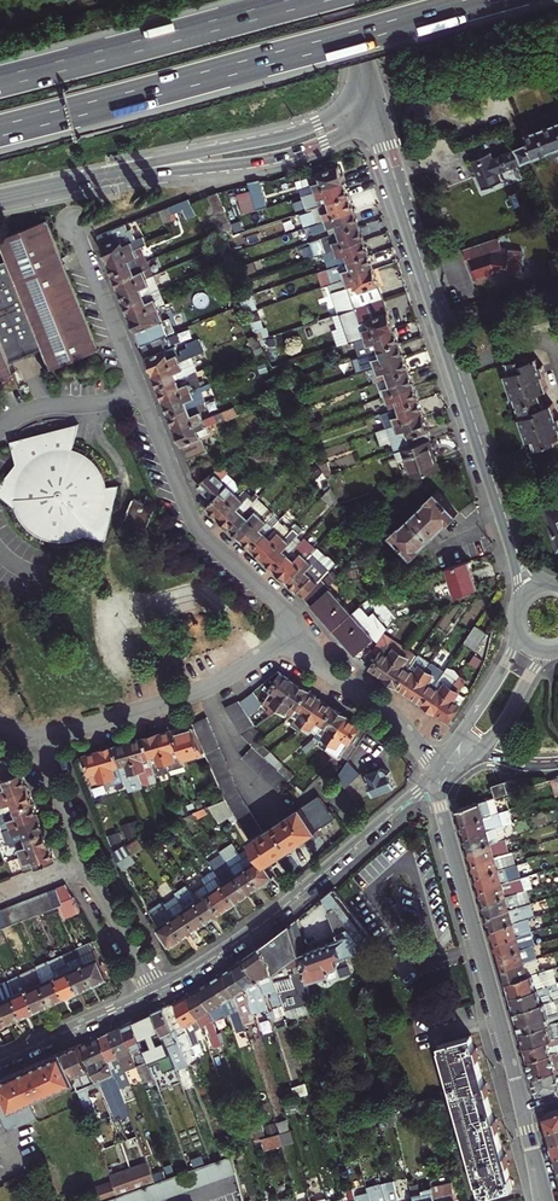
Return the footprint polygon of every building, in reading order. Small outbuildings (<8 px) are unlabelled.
[(411,97),(413,105),(418,120),(429,116),(422,94),(411,97)] [(414,122),(405,124),(409,140),(417,138),(414,122)] [(552,152),(557,150),(557,122),(526,135),(530,145),(536,159),(552,152)] [(523,164),(536,159),(530,145),(517,150),(523,164)] [(492,154),(472,161),(478,175),(484,190),(503,182),(500,173),(523,164),(517,150),(494,158),(492,154)] [(338,166),(311,177),(316,193),(344,183),(338,166)] [(314,210),(321,208),(349,198),(344,183),(316,193),(305,196),(311,211),(314,210)] [(259,184),(249,187),(255,202),(264,199),(259,184)] [(219,195),(210,199),(225,235),(233,232),(219,195)] [(319,225),(354,213),(349,198),(321,208),(314,210),(319,225)] [(210,199),(201,202),(209,219),(218,237),(225,235),(210,199)] [(168,208),(174,223),(176,223),(172,213),(183,209),(187,218),(197,214),(193,205),(190,200),(168,208)] [(209,219),(201,202),(193,205),(197,214),(200,222),(209,219)] [(160,212),(166,227),(174,223),(168,208),(160,212)] [(332,236),(359,227),(354,213),(319,225),(312,227),(315,236),(331,232),(332,236)] [(1,253),(15,248),(52,233),(47,222),(0,241),(0,251),(1,253)] [(126,225),(99,236),(109,262),(143,248),(148,246),(145,238),(133,242),(126,225)] [(336,252),(364,242),(359,227),(332,236),(313,243),(314,247),(303,251),(307,261),(330,254),(336,252)] [(12,362),(42,350),(51,370),(100,350),(52,233),(15,248),(1,253),(5,264),(0,266),(0,380),(16,373),(12,362)] [(341,266),(369,257),(364,242),(336,252),(341,266)] [(499,255),(496,246),(468,256),(472,268),(476,266),(479,273),(476,274),(480,286),(484,287),(495,284),(494,281),(499,278),(524,280),(524,268),(525,254),(508,254),(502,256),(501,257),(499,255)] [(143,248),(109,262),(114,275),(148,262),(143,248)] [(222,266),(215,251),(211,254),(206,256),(213,271),(222,266)] [(336,252),(330,254),(335,269),(341,266),(336,252)] [(374,271),(369,257),(341,266),(346,280),(374,271)] [(148,262),(114,275),(116,279),(119,288),(154,275),(149,261),(148,262)] [(235,270),(227,273),(233,287),(241,283),(235,270)] [(355,310),(384,300),(374,271),(346,280),(329,286),(330,291),(338,315),(355,310)] [(119,288),(125,303),(160,290),(154,275),(119,288)] [(131,318),(160,306),(165,304),(160,290),(125,303),(131,318)] [(330,291),(315,296),(323,320),(338,315),(330,291)] [(384,300),(355,310),(362,331),(347,336),(350,344),(354,343),(394,330),(384,300)] [(160,306),(131,318),(135,329),(144,345),(171,334),(177,332),(172,320),(166,322),(160,306)] [(212,320),(205,322),(209,332),(215,330),(212,320)] [(360,358),(370,355),(399,345),(394,330),(354,343),(360,358)] [(147,356),(154,373),(182,362),(181,360),(205,350),(202,342),(181,350),(183,355),(180,356),(171,334),(144,345),(147,356)] [(259,346),(256,337),(250,339),(253,348),(259,346)] [(365,373),(376,369),(404,360),(399,345),(370,355),(373,362),(362,365),(365,373)] [(544,371),(546,370),(544,362),(541,363),(538,354),(529,357),(528,353),(509,359),(512,370),(506,372),(514,396),(516,395),(523,415),(520,416),(527,439),(534,437),(538,448),(557,441),(555,435),(557,434),(557,414),(553,399),(544,402),(540,389),(549,386),(544,371)] [(381,383),(390,380),(409,374),(404,360),(376,369),(381,383)] [(154,373),(160,388),(180,380),(188,377),(182,362),(154,373)] [(383,390),(386,398),(414,388),(409,374),(390,380),(392,387),(383,390)] [(160,388),(165,401),(193,390),(190,383),(182,386),(180,380),(160,388)] [(414,388),(386,398),(388,405),(391,404),(393,411),(419,403),(414,388)] [(168,408),(171,415),(191,408),(188,401),(196,397),(193,390),(165,401),(168,408)] [(523,415),(516,395),(514,396),(520,416),(523,415)] [(391,412),(396,426),(424,417),(419,403),(393,411),(391,412)] [(171,415),(176,430),(204,419),(201,411),(193,414),(191,408),(171,415)] [(424,417),(396,426),(388,429),(397,454),(406,450),(432,441),(424,417)] [(176,430),(188,459),(208,452),(203,439),(211,436),(204,419),(176,430)] [(15,462),(0,481),(0,495),(7,500),(7,503),(8,509),(10,515),(13,520),(16,525),(20,530),(25,534),(30,538),(35,541),(40,543),(45,545),(50,546),(56,547),(62,547),(67,546),(73,544),(78,542),(83,539),(85,538),(87,538),(90,538),(92,538),(104,540),(108,523),(110,518),(111,513),(112,507),(113,499),(117,485),(107,484),(105,482),(104,478),(101,473),(99,469),(96,465),(93,462),(89,458),(86,455),(81,453),(77,451),(71,449),(77,423),(8,439),(15,462)] [(432,441),(406,450),(410,460),(405,462),(411,480),(442,469),(432,441)] [(215,472),(199,484),(214,499),(207,506),(219,517),(239,495),(215,472)] [(428,502),(402,527),(401,526),(392,534),(412,556),(421,548),(421,547),(447,522),(448,523),(457,515),(436,492),(427,501),(428,502)] [(219,517),(230,527),(249,508),(243,502),(245,500),(239,495),(219,517)] [(375,501),(369,496),(363,503),(370,508),(375,501)] [(134,499),(124,525),(146,534),(157,508),(134,499)] [(547,510),(557,544),(557,507),(547,510)] [(230,527),(242,538),(262,516),(257,511),(255,513),(249,508),(230,527)] [(262,516),(242,538),(253,548),(273,527),(262,516)] [(273,527),(253,548),(264,558),(288,532),(278,522),(273,527)] [(288,532),(264,558),(266,560),(275,569),(302,540),(296,534),(300,529),(296,525),(288,532)] [(275,569),(287,579),(316,548),(305,537),(302,540),(275,569)] [(336,564),(316,548),(287,579),(307,597),(324,578),(336,564)] [(469,559),(445,566),(453,594),(474,587),(469,568),(472,567),(469,559)] [(353,612),(324,578),(307,597),(311,601),(335,628),(353,612)] [(362,603),(353,612),(335,628),(358,654),(376,638),(363,622),(372,614),(362,603)] [(436,616),(428,610),(419,625),(427,630),(436,616)] [(489,633),(476,624),(465,641),(478,650),(489,633)] [(386,676),(405,646),(385,633),(365,662),(386,676)] [(405,646),(386,676),(398,684),(409,668),(418,654),(405,646)] [(412,694),(427,670),(420,666),(416,673),(409,668),(398,684),(412,694)] [(425,702),(438,710),(453,687),(462,675),(449,666),(436,686),(425,702)] [(425,702),(436,686),(429,681),(433,674),(427,670),(412,694),(425,702)] [(280,708),(296,683),(284,675),(272,693),(273,693),(264,706),(270,710),(269,713),(272,714),(280,708)] [(280,708),(293,716),(309,691),(296,683),(280,708)] [(453,687),(438,710),(451,719),(462,703),(455,698),(460,691),(453,687)] [(303,729),(306,725),(322,700),(309,691),(293,716),(297,719),(294,726),(301,731),(303,729)] [(253,692),(241,701),(248,712),(261,705),(253,692)] [(225,707),(243,735),(254,727),(256,726),(248,712),(241,701),(240,699),(225,707)] [(318,732),(334,708),(322,700),(306,725),(312,728),(318,732)] [(334,708),(318,732),(315,736),(315,738),(305,747),(309,751),(318,743),(318,740),(319,739),(324,742),(327,738),(332,741),(347,717),(334,708)] [(238,790),(207,716),(193,723),(195,727),(205,751),(225,797),(253,844),(257,847),(268,863),(336,817),(320,794),(264,830),(238,790)] [(347,717),(332,741),(327,748),(341,756),(342,754),(350,758),(368,731),(347,717)] [(182,759),(205,751),(195,727),(174,735),(181,758),(182,759)] [(254,727),(243,735),(244,736),(254,745),(260,740),(261,739),(256,735),(258,732),(254,727)] [(181,758),(174,735),(172,731),(159,734),(168,762),(181,758)] [(168,762),(159,734),(145,739),(154,769),(156,774),(170,770),(169,766),(168,762)] [(154,769),(145,739),(130,743),(139,773),(154,769)] [(254,745),(266,755),(273,751),(260,740),(254,745)] [(139,773),(130,743),(115,747),(124,777),(127,785),(128,787),(143,783),(140,778),(139,775),(139,773)] [(280,768),(266,755),(254,745),(243,758),(279,790),(291,778),(280,768)] [(124,777),(115,747),(101,751),(111,786),(112,789),(127,785),(124,777)] [(101,751),(85,756),(94,784),(97,783),(99,789),(111,786),(101,751)] [(266,755),(280,768),(286,763),(273,751),(266,755)] [(350,758),(339,776),(349,785),(364,771),(350,758)] [(0,759),(0,779),(4,780),(0,782),(0,793),(2,798),(28,788),(20,768),(0,759)] [(298,773),(286,763),(280,768),(291,778),(292,779),(298,773)] [(380,767),(366,772),(369,778),(368,779),(374,793),(396,785),(390,771),(389,771),(388,769),(380,767)] [(139,775),(140,778),(156,774),(154,769),(139,773),(139,775)] [(512,779),(494,785),(497,795),(519,788),(517,780),(512,779)] [(2,798),(8,813),(34,803),(28,788),(2,798)] [(470,805),(459,808),(463,821),(499,810),(495,797),(470,805)] [(4,830),(40,817),(34,803),(8,813),(1,815),(0,816),(0,832),(4,830)] [(467,835),(503,824),(499,810),(463,821),(467,835)] [(19,841),(45,832),(40,817),(4,830),(10,844),(19,841)] [(467,835),(470,848),(506,838),(503,828),(507,827),(506,823),(503,824),(467,835)] [(24,855),(51,845),(45,832),(19,841),(24,855)] [(137,838),(127,845),(132,852),(133,853),(143,847),(137,838)] [(470,848),(474,861),(496,855),(510,851),(506,838),(470,848)] [(275,875),(268,863),(257,847),(253,844),(241,851),(263,883),(275,875)] [(25,872),(57,861),(51,845),(24,855),(19,856),(25,872)] [(117,850),(123,859),(122,860),(127,867),(137,860),(133,853),(132,852),(131,853),(123,845),(117,850)] [(263,883),(241,851),(228,860),(250,892),(263,883)] [(513,864),(510,851),(496,855),(499,868),(510,865),(513,864)] [(474,861),(478,874),(499,868),(496,855),(474,861)] [(228,860),(216,868),(237,900),(250,892),(228,860)] [(499,868),(503,881),(516,877),(528,874),(524,861),(513,864),(514,867),(511,868),(510,865),(499,868)] [(237,900),(216,868),(204,876),(225,908),(237,900)] [(478,874),(481,887),(503,881),(499,868),(478,874)] [(225,908),(204,876),(190,886),(211,917),(225,908)] [(520,891),(516,877),(503,881),(507,895),(514,893),(520,891)] [(211,917),(190,886),(185,878),(173,886),(174,888),(178,894),(199,925),(211,917)] [(481,887),(485,901),(507,895),(503,881),(481,887)] [(174,888),(162,896),(166,903),(178,894),(174,888)] [(335,888),(324,897),(341,938),(356,933),(361,950),(370,934),(351,908),(339,894),(336,890),(335,888)] [(58,889),(49,892),(55,908),(60,907),(64,904),(58,889)] [(55,908),(49,892),(41,895),(47,911),(55,908)] [(517,905),(514,893),(507,895),(510,907),(517,905)] [(187,933),(166,903),(162,896),(161,894),(147,904),(174,942),(187,933)] [(199,925),(178,894),(166,903),(187,933),(199,925)] [(47,911),(41,895),(33,898),(39,914),(45,912),(47,911)] [(485,901),(489,913),(510,907),(507,895),(485,901)] [(39,914),(33,898),(25,902),(32,917),(39,914)] [(60,907),(65,918),(82,911),(75,899),(64,904),(60,907)] [(32,917),(25,902),(17,905),(24,920),(31,917),(32,917)] [(489,913),(492,927),(514,921),(532,916),(528,902),(517,905),(510,907),(489,913)] [(24,920),(17,905),(10,908),(16,923),(24,920)] [(16,923),(10,908),(6,909),(1,911),(8,926),(16,923)] [(514,921),(492,927),(496,940),(518,934),(514,921)] [(275,969),(289,1019),(317,1011),(309,982),(301,954),(292,923),(264,945),(271,955),(275,969)] [(534,943),(531,930),(518,934),(521,947),(525,946),(524,943),(528,942),(529,945),(534,943)] [(341,938),(301,954),(309,982),(329,976),(333,980),(337,981),(340,978),(341,973),(339,964),(341,962),(342,959),(342,955),(351,953),(353,955),(360,953),(361,950),(356,933),(341,938)] [(521,947),(518,934),(496,940),(500,953),(521,947)] [(78,948),(93,982),(107,976),(92,941),(78,947),(78,948)] [(538,957),(534,943),(529,945),(530,949),(526,950),(525,946),(521,947),(525,961),(538,957)] [(258,980),(275,969),(271,955),(264,945),(244,958),(258,980)] [(521,947),(500,953),(504,967),(525,961),(521,947)] [(64,954),(80,988),(93,982),(78,948),(64,954)] [(50,960),(66,995),(80,988),(64,954),(50,960)] [(525,961),(528,973),(542,969),(538,957),(525,961)] [(258,980),(244,958),(236,964),(247,986),(258,980)] [(37,968),(52,1001),(66,995),(50,960),(36,967),(37,968)] [(528,973),(525,961),(504,967),(507,979),(528,973)] [(247,986),(236,964),(224,972),(235,997),(249,989),(247,986)] [(23,974),(38,1008),(52,1001),(37,968),(23,974)] [(511,994),(537,986),(534,976),(539,975),(543,977),(548,975),(546,968),(542,969),(528,973),(507,979),(511,994)] [(222,1002),(223,1004),(235,997),(224,972),(212,980),(222,1002)] [(9,980),(24,1014),(38,1008),(23,974),(9,980)] [(11,1020),(24,1014),(9,980),(0,985),(0,997),(11,1020)] [(212,980),(200,987),(211,1012),(223,1004),(222,1002),(212,980)] [(251,996),(250,997),(258,1024),(273,1019),(263,986),(258,980),(247,986),(249,989),(251,996)] [(537,986),(511,994),(515,1009),(543,1002),(540,994),(555,990),(557,989),(557,981),(537,986)] [(187,995),(198,1019),(211,1012),(200,987),(200,988),(187,995)] [(237,1003),(250,997),(251,996),(249,989),(235,997),(237,1003)] [(540,994),(543,1002),(552,999),(557,998),(555,990),(540,994)] [(175,1002),(186,1026),(198,1019),(187,995),(175,1002)] [(11,1020),(0,997),(0,1025),(11,1020)] [(235,997),(223,1004),(225,1011),(227,1016),(235,1014),(244,1044),(249,1042),(237,1003),(235,997)] [(521,1031),(557,1021),(557,1020),(552,999),(543,1002),(515,1009),(521,1031)] [(164,1007),(173,1031),(186,1026),(175,1002),(164,1007)] [(211,1012),(213,1018),(225,1011),(223,1004),(211,1012)] [(177,1071),(187,1068),(186,1064),(178,1045),(173,1031),(164,1007),(154,1012),(172,1058),(175,1068),(177,1071)] [(143,1017),(160,1062),(164,1072),(175,1068),(172,1058),(154,1012),(143,1017)] [(209,1027),(215,1024),(213,1018),(211,1012),(198,1019),(200,1028),(208,1025),(209,1027)] [(143,1017),(133,1021),(148,1061),(150,1066),(160,1062),(143,1017)] [(198,1019),(186,1026),(189,1034),(193,1032),(200,1028),(198,1019)] [(148,1061),(133,1021),(123,1026),(132,1050),(135,1049),(141,1064),(145,1062),(148,1061)] [(525,1045),(557,1036),(557,1033),(557,1028),(557,1021),(521,1031),(525,1045)] [(121,1055),(132,1050),(123,1026),(112,1031),(121,1055)] [(173,1031),(178,1045),(191,1040),(189,1034),(186,1026),(173,1031)] [(112,1031),(101,1036),(109,1060),(121,1055),(112,1031)] [(191,1040),(196,1055),(201,1052),(198,1044),(197,1044),(193,1032),(189,1034),(191,1040)] [(436,1045),(447,1085),(452,1084),(469,1146),(464,1148),(478,1197),(514,1187),(508,1164),(510,1164),(508,1154),(506,1155),(499,1130),(502,1130),(499,1121),(497,1122),(489,1094),(491,1093),(489,1084),(486,1084),(479,1059),(481,1058),(479,1050),(477,1051),(472,1035),(436,1045)] [(109,1060),(101,1036),(90,1041),(106,1079),(116,1103),(125,1100),(116,1078),(109,1060)] [(529,1059),(552,1052),(550,1046),(557,1044),(557,1036),(525,1045),(529,1059)] [(81,1043),(63,1051),(74,1080),(89,1117),(97,1114),(87,1091),(89,1090),(88,1086),(106,1079),(90,1041),(81,1045),(81,1043)] [(31,1098),(74,1080),(63,1051),(0,1079),(0,1108),(10,1129),(37,1114),(31,1098)] [(529,1059),(534,1076),(557,1068),(557,1051),(552,1052),(529,1059)] [(128,1073),(121,1055),(109,1060),(116,1078),(121,1076),(128,1073)] [(534,1076),(539,1093),(557,1087),(557,1068),(534,1076)] [(129,1100),(121,1076),(116,1078),(125,1100),(125,1102),(129,1100)] [(210,1114),(216,1112),(211,1097),(205,1099),(210,1114)] [(391,1106),(395,1121),(416,1116),(412,1101),(406,1102),(391,1106)] [(544,1115),(548,1129),(557,1126),(557,1111),(544,1115)] [(287,1118),(252,1127),(258,1151),(294,1141),(287,1118)] [(548,1129),(552,1142),(557,1141),(557,1126),(548,1129)] [(115,1180),(120,1194),(156,1182),(147,1161),(112,1174),(115,1180)] [(163,1169),(153,1172),(156,1182),(166,1178),(163,1169)] [(394,1178),(381,1182),(386,1200),(400,1200),(394,1178)] [(97,1186),(102,1200),(120,1194),(115,1180),(97,1186)] [(381,1182),(365,1187),(366,1192),(368,1200),(386,1200),(381,1182)] [(435,1195),(433,1186),(425,1188),(426,1191),(412,1195),(414,1200),(437,1200),(435,1195)] [(437,1200),(445,1200),(454,1199),(452,1191),(435,1195),(437,1200)] [(366,1192),(361,1193),(362,1195),(353,1196),(354,1200),(368,1200),(366,1192)]
